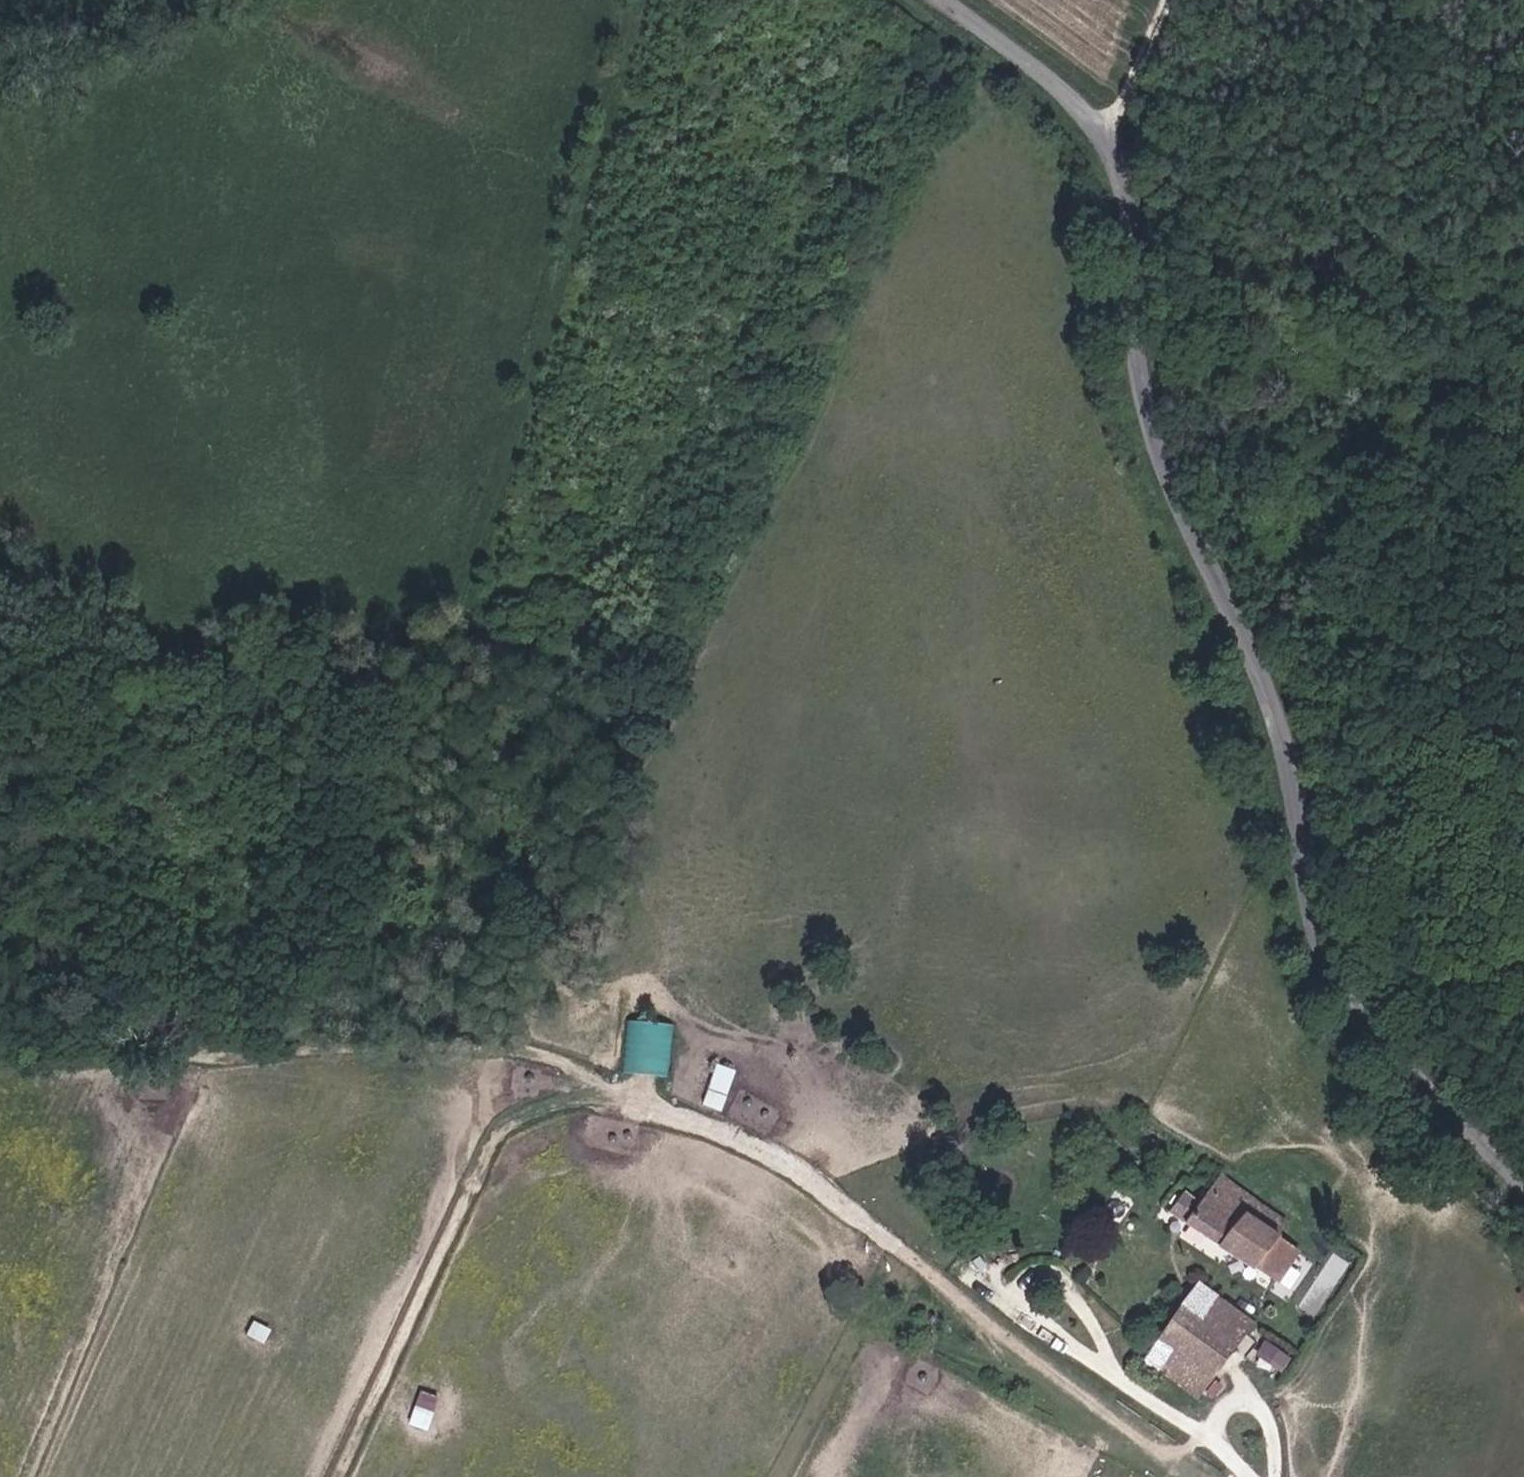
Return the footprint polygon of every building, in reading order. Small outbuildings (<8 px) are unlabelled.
[(631,1014),(627,1068),(669,1071),(673,1017),(631,1014)] [(705,1100),(725,1107),(740,1065),(720,1058),(705,1100)] [(1253,1197),(1216,1172),(1201,1194),(1192,1189),(1175,1214),(1271,1278),(1296,1242),(1246,1208),(1253,1197)] [(1132,1363),(1185,1405),(1248,1323),(1197,1280),(1132,1363)] [(1266,1336),(1259,1352),(1287,1365),(1294,1350),(1266,1336)] [(421,1386),(411,1420),(432,1427),(442,1393),(421,1386)]
